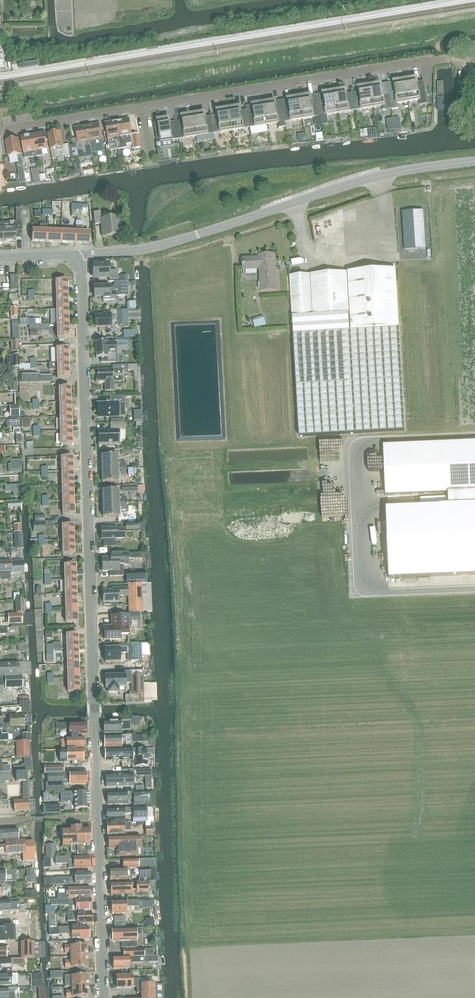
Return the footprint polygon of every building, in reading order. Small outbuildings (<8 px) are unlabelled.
[(417,78),(405,80),(409,102),(419,100),(420,105),(427,104),(423,77),(422,77),(423,81),(417,82),(417,78)] [(388,83),(387,83),(391,105),(392,110),(399,109),(398,104),(409,102),(405,80),(394,82),(394,86),(388,87),(388,83)] [(381,84),(370,86),(373,108),(391,105),(387,83),(388,87),(382,88),(381,84)] [(373,108),(370,86),(358,88),(359,92),(353,93),(353,89),(352,89),(356,111),(373,108)] [(346,90),(335,92),(338,113),(356,111),(352,89),(353,93),(347,94),(346,90)] [(317,95),(320,116),(338,113),(335,92),(323,94),(324,98),(318,98),(317,95)] [(311,96),(299,97),(303,119),(320,116),(317,95),(317,99),(311,100),(311,96)] [(282,100),(285,122),(303,119),(299,97),(288,99),(288,103),(283,104),(282,100)] [(264,103),(267,125),(278,123),(279,128),(286,127),(285,122),(282,100),(281,100),(282,104),(276,105),(275,101),(264,103)] [(250,128),(267,125),(264,103),(253,105),(253,109),(247,110),(247,106),(246,106),(250,128)] [(240,107),(229,109),(232,131),(250,128),(246,106),(247,110),(241,111),(240,107)] [(211,112),(215,134),(232,131),(229,109),(217,111),(218,115),(212,116),(211,112)] [(205,113),(193,115),(197,136),(215,134),(211,112),(211,116),(205,117),(205,113)] [(176,118),(179,139),(197,136),(193,115),(182,117),(183,120),(177,121),(176,118)] [(176,118),(175,118),(176,122),(170,123),(169,119),(158,121),(161,142),(179,139),(176,118)] [(132,135),(130,119),(118,121),(122,149),(127,148),(127,145),(134,144),(132,135)] [(122,149),(118,121),(106,123),(110,145),(117,144),(117,150),(122,149)] [(103,145),(100,124),(88,126),(92,152),(93,152),(103,145)] [(76,128),(77,138),(78,143),(76,144),(77,145),(79,160),(93,157),(93,152),(92,152),(88,126),(76,128)] [(64,148),(61,132),(60,132),(59,131),(54,132),(54,133),(48,134),(53,159),(58,158),(58,156),(65,155),(64,148)] [(46,134),(33,136),(38,164),(45,163),(44,156),(43,156),(42,152),(48,151),(46,134)] [(132,135),(134,144),(135,149),(142,148),(139,134),(132,135)] [(38,164),(33,136),(21,138),(24,155),(30,154),(32,165),(38,164)] [(7,140),(8,141),(6,141),(9,157),(16,156),(18,165),(23,164),(19,139),(13,140),(13,139),(7,140)] [(79,160),(77,145),(69,146),(69,144),(63,145),(64,148),(65,155),(65,158),(71,157),(72,161),(79,160)] [(423,211),(403,212),(405,250),(425,249),(423,211)] [(95,225),(101,224),(103,237),(120,235),(118,217),(101,219),(100,212),(93,212),(95,225)] [(10,222),(2,223),(3,243),(15,242),(15,244),(16,244),(16,241),(22,240),(21,221),(17,221),(10,221),(10,222)] [(46,242),(47,231),(46,231),(46,225),(40,224),(40,230),(32,230),(32,241),(46,242)] [(90,232),(84,232),(84,227),(76,226),(75,232),(75,243),(90,244),(90,232)] [(46,242),(61,242),(61,231),(47,231),(46,242)] [(61,242),(75,243),(75,232),(61,231),(61,242)] [(259,257),(242,258),(243,270),(260,269),(261,291),(277,290),(275,254),(259,255),(259,257)] [(94,277),(109,277),(109,282),(119,281),(119,276),(118,276),(118,271),(109,271),(109,264),(93,264),(94,277)] [(347,272),(350,312),(351,330),(399,327),(395,270),(378,271),(378,266),(370,267),(370,271),(347,272)] [(294,274),(290,274),(290,276),(292,316),(350,312),(347,272),(294,275),(294,274)] [(10,276),(11,290),(19,290),(18,275),(10,276)] [(52,294),(56,294),(56,295),(67,295),(67,280),(56,281),(56,287),(52,287),(52,294)] [(110,286),(94,286),(94,297),(102,297),(103,301),(115,301),(115,297),(127,296),(126,282),(114,283),(115,287),(110,287),(110,286)] [(56,295),(57,309),(68,309),(67,295),(56,295)] [(57,309),(57,324),(68,323),(68,309),(57,309)] [(110,310),(110,314),(103,314),(103,316),(95,316),(95,328),(111,327),(111,322),(116,322),(116,324),(128,324),(128,310),(117,310),(110,310)] [(350,312),(292,316),(300,436),(405,430),(399,327),(351,330),(350,312)] [(68,323),(57,324),(57,338),(69,338),(68,323)] [(116,353),(113,353),(113,344),(107,345),(107,342),(96,342),(96,358),(101,357),(101,363),(116,362),(116,353)] [(57,348),(57,363),(68,363),(68,348),(57,348)] [(49,370),(57,370),(58,378),(69,377),(68,363),(57,363),(49,363),(49,370)] [(113,370),(97,370),(97,382),(105,382),(105,392),(113,391),(113,382),(121,381),(122,380),(122,371),(128,371),(128,365),(113,365),(113,370)] [(38,374),(20,375),(20,383),(38,382),(38,374)] [(59,388),(59,402),(71,402),(70,387),(59,388)] [(110,403),(98,403),(98,417),(125,416),(125,396),(110,396),(110,403)] [(59,402),(60,416),(71,416),(71,402),(59,402)] [(9,405),(10,417),(10,419),(19,418),(19,405),(15,405),(9,405)] [(60,416),(60,431),(71,430),(71,416),(60,416)] [(10,419),(10,421),(8,421),(9,427),(13,427),(13,433),(16,433),(20,433),(19,418),(10,419)] [(30,419),(21,419),(21,428),(30,427),(30,419)] [(111,430),(98,431),(99,445),(119,444),(118,430),(125,430),(125,422),(111,423),(111,430)] [(71,430),(60,431),(61,445),(72,445),(71,430)] [(383,445),(386,495),(434,493),(474,492),(474,442),(467,442),(426,444),(383,445)] [(102,469),(126,468),(126,462),(120,462),(120,464),(118,464),(117,455),(101,456),(102,469)] [(61,457),(62,472),(73,472),(72,457),(61,457)] [(21,460),(11,461),(11,465),(14,464),(15,473),(21,473),(21,460)] [(126,468),(102,469),(102,482),(118,482),(118,473),(120,473),(120,475),(126,475),(126,468)] [(62,472),(62,486),(73,486),(73,472),(62,472)] [(62,486),(62,501),(74,500),(73,486),(62,486)] [(12,490),(12,499),(22,498),(22,490),(12,490)] [(103,504),(127,503),(127,497),(121,497),(121,499),(119,499),(118,490),(102,490),(103,504)] [(386,508),(389,578),(474,575),(474,492),(448,493),(448,506),(386,508)] [(74,500),(62,501),(63,515),(74,515),(74,500)] [(127,503),(103,504),(103,517),(119,517),(119,508),(122,508),(122,510),(127,510),(127,503)] [(35,523),(33,523),(34,532),(46,531),(45,522),(35,523)] [(139,524),(126,524),(126,532),(139,532),(139,524)] [(62,525),(63,540),(74,540),(73,525),(62,525)] [(117,528),(101,529),(102,540),(104,540),(104,547),(115,547),(115,539),(124,539),(124,530),(117,530),(117,528)] [(74,540),(63,540),(63,555),(74,554),(74,540)] [(110,558),(102,558),(102,572),(110,571),(110,576),(123,576),(123,565),(128,565),(128,559),(134,559),(134,553),(110,554),(110,558)] [(0,562),(0,572),(12,572),(12,562),(0,562)] [(64,565),(65,579),(76,579),(75,565),(64,565)] [(146,583),(146,573),(126,574),(126,584),(146,583)] [(65,579),(65,594),(76,593),(76,579),(65,579)] [(129,613),(142,613),(143,613),(142,584),(128,584),(129,613)] [(128,596),(128,587),(113,588),(113,590),(103,591),(103,603),(104,603),(104,604),(105,605),(110,605),(111,604),(111,603),(118,603),(118,596),(128,596)] [(65,594),(66,608),(77,608),(76,593),(65,594)] [(24,600),(15,601),(16,614),(24,613),(24,600)] [(77,608),(66,608),(66,623),(77,622),(77,608)] [(22,614),(8,614),(8,624),(22,624),(22,614)] [(112,628),(104,628),(104,640),(121,640),(121,635),(129,634),(128,627),(128,620),(128,616),(112,616),(112,628)] [(66,635),(67,649),(78,649),(77,634),(66,635)] [(127,644),(127,645),(128,661),(142,661),(141,643),(127,644)] [(18,654),(26,654),(26,644),(17,644),(18,654)] [(105,648),(105,662),(120,662),(120,654),(127,654),(127,648),(120,648),(105,648)] [(67,649),(67,663),(78,663),(78,649),(67,649)] [(21,671),(30,671),(30,662),(22,662),(21,671)] [(19,663),(0,664),(0,676),(12,676),(19,676),(19,663)] [(67,663),(68,678),(79,677),(78,663),(67,663)] [(125,675),(125,677),(131,677),(132,683),(132,695),(126,695),(126,704),(149,703),(152,700),(152,694),(144,695),(143,675),(142,675),(142,671),(128,671),(125,671),(125,675)] [(125,675),(105,676),(106,688),(108,688),(108,693),(119,692),(118,688),(126,687),(126,683),(132,683),(131,677),(125,677),(125,675)] [(2,695),(2,689),(6,689),(6,688),(22,688),(22,676),(0,677),(0,695),(2,695)] [(79,677),(68,678),(68,692),(79,692),(79,677)] [(9,716),(10,727),(25,726),(24,715),(9,716)] [(121,731),(130,730),(130,722),(121,722),(104,723),(104,734),(121,733),(121,731)] [(86,723),(56,724),(56,730),(69,730),(69,735),(71,735),(71,738),(78,737),(78,734),(86,734),(86,723)] [(126,743),(131,742),(131,735),(104,736),(105,747),(122,747),(121,741),(126,741),(126,743)] [(66,738),(66,749),(84,748),(83,737),(78,737),(71,738),(66,738)] [(17,741),(18,758),(30,757),(29,741),(17,741)] [(62,758),(62,764),(68,764),(68,761),(83,761),(83,756),(84,755),(84,752),(83,751),(83,749),(67,750),(67,758),(62,758)] [(105,750),(105,761),(133,760),(133,749),(105,750)] [(136,749),(136,767),(147,766),(147,749),(136,749)] [(129,771),(129,775),(106,775),(106,787),(134,786),(134,777),(152,777),(151,770),(129,771)] [(16,773),(16,782),(27,781),(27,772),(16,773)] [(48,773),(48,783),(64,783),(64,780),(70,780),(70,785),(87,784),(87,783),(88,781),(88,779),(86,778),(86,772),(63,773),(48,773)] [(12,782),(11,773),(0,774),(0,782),(12,782)] [(48,783),(45,783),(45,793),(61,793),(64,793),(64,783),(48,783)] [(61,793),(61,795),(61,802),(75,802),(75,809),(89,808),(88,792),(64,793),(61,793)] [(149,792),(133,793),(107,794),(107,798),(106,801),(107,803),(107,805),(128,804),(127,799),(133,799),(134,805),(150,805),(149,792)] [(14,811),(29,811),(28,800),(14,801),(14,811)] [(60,805),(44,806),(44,814),(60,813),(60,805)] [(108,811),(107,814),(108,816),(108,821),(125,820),(125,814),(133,814),(133,819),(147,818),(147,808),(133,809),(130,809),(107,810),(108,811)] [(31,833),(31,823),(20,822),(20,833),(31,833)] [(124,831),(130,831),(130,822),(107,823),(107,835),(124,834),(124,831)] [(81,836),(81,827),(70,828),(62,828),(62,846),(71,846),(71,852),(76,852),(76,841),(77,841),(77,836),(81,836)] [(77,841),(76,841),(76,852),(77,857),(82,856),(82,846),(90,845),(89,827),(81,827),(81,836),(77,836),(77,841)] [(19,841),(18,829),(0,830),(0,842),(19,841)] [(117,848),(117,856),(138,856),(138,848),(141,848),(140,836),(108,837),(108,842),(108,843),(108,846),(108,847),(108,848),(117,848)] [(5,855),(22,854),(23,862),(35,861),(34,841),(0,843),(0,855),(5,855)] [(55,844),(46,844),(46,857),(55,857),(55,844)] [(66,857),(55,858),(55,864),(68,864),(69,869),(74,869),(90,868),(90,867),(91,866),(91,863),(90,862),(89,856),(66,857)] [(123,860),(123,868),(139,867),(139,859),(123,860)] [(127,880),(127,876),(127,875),(131,875),(131,876),(139,876),(139,868),(135,869),(110,869),(110,873),(109,874),(109,878),(110,879),(110,881),(127,880)] [(139,868),(139,876),(139,878),(150,878),(150,868),(139,868)] [(13,870),(0,870),(0,882),(5,882),(5,878),(13,878),(13,870)] [(75,878),(56,878),(57,885),(90,884),(90,880),(91,878),(91,876),(90,874),(90,873),(75,873),(75,878)] [(137,891),(149,891),(148,882),(136,882),(137,891)] [(110,888),(109,889),(109,892),(110,893),(111,895),(132,894),(131,883),(110,883),(110,888)] [(90,887),(68,888),(68,894),(57,894),(57,899),(91,898),(91,896),(91,895),(91,892),(90,891),(90,887)] [(91,904),(91,899),(68,900),(60,900),(60,905),(60,906),(75,905),(75,911),(91,911),(91,909),(92,908),(92,905),(91,904)] [(139,900),(126,901),(111,901),(111,906),(110,908),(110,911),(111,913),(111,914),(127,914),(127,907),(139,907),(139,900)] [(10,903),(10,901),(0,901),(0,911),(10,911),(21,911),(20,902),(10,903)] [(12,914),(13,922),(21,922),(21,913),(12,914)] [(92,924),(92,913),(67,914),(68,921),(77,921),(77,925),(92,924)] [(126,916),(114,917),(114,930),(127,929),(126,916)] [(23,942),(37,941),(37,932),(23,933),(15,933),(14,926),(11,926),(4,926),(4,930),(0,930),(0,943),(23,942)] [(88,927),(49,928),(49,936),(59,935),(59,934),(71,934),(72,939),(89,939),(88,937),(90,937),(89,932),(88,932),(88,927)] [(129,929),(127,929),(114,930),(112,930),(112,935),(111,936),(111,939),(112,941),(112,942),(122,942),(123,948),(137,948),(137,935),(142,935),(142,929),(129,929)] [(34,958),(33,942),(21,942),(22,958),(34,958)] [(71,952),(71,957),(87,956),(87,945),(71,946),(65,946),(65,952),(71,952)] [(7,959),(7,952),(9,952),(9,948),(6,948),(6,947),(0,948),(0,959),(7,959)] [(87,956),(71,957),(71,961),(65,961),(65,968),(71,967),(71,968),(87,967),(87,956)] [(140,957),(113,958),(113,961),(112,963),(112,966),(113,967),(113,969),(130,968),(130,963),(140,963),(140,957)] [(24,958),(10,959),(0,959),(0,972),(11,972),(11,966),(24,966),(24,958)] [(7,985),(12,985),(12,974),(0,975),(0,986),(7,985)] [(72,982),(72,987),(88,986),(88,975),(72,976),(66,976),(66,983),(72,982)] [(155,984),(141,985),(141,980),(133,980),(133,975),(116,975),(116,988),(133,988),(133,987),(137,987),(137,993),(141,993),(141,997),(155,997),(155,984)] [(88,986),(72,987),(72,991),(66,991),(66,997),(72,997),(88,997),(88,986)] [(14,993),(8,993),(8,988),(0,989),(0,997),(14,997),(14,993)]
